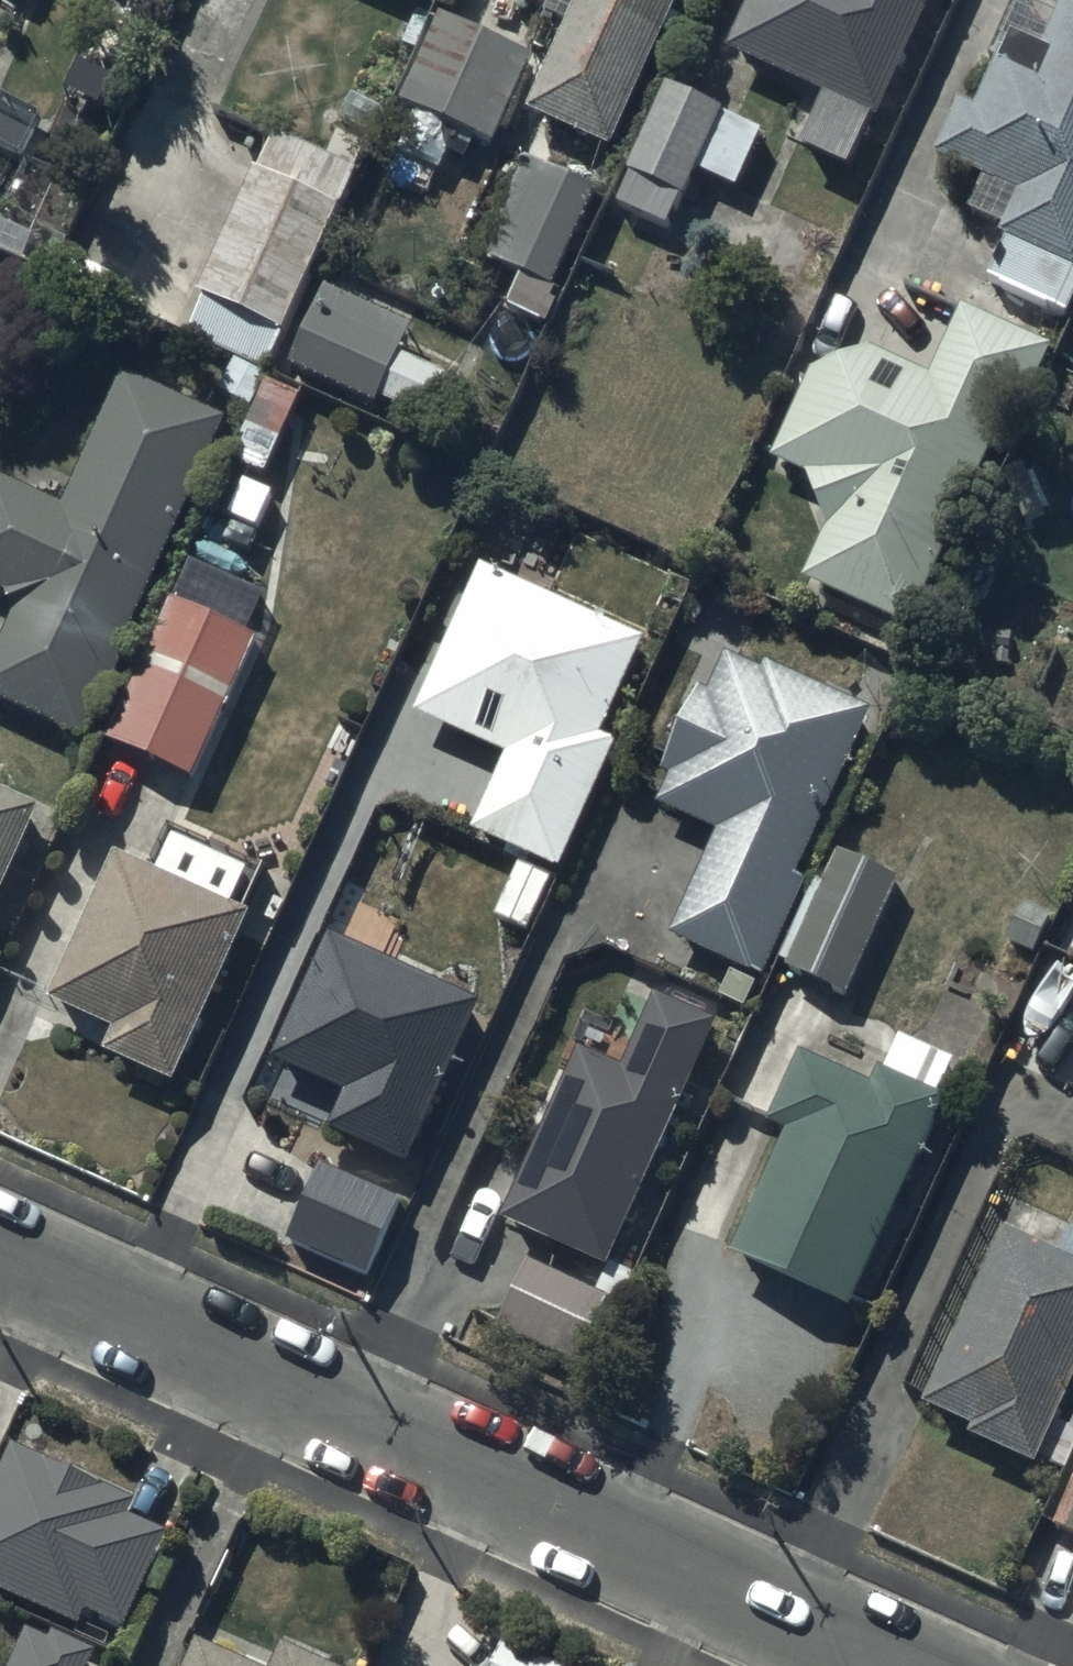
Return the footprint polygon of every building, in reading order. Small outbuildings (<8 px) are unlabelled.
[(526,107),(610,146),(678,0),(576,0),(526,107)] [(935,0),(753,0),(729,52),(825,95),(803,145),(851,166),(875,114),(882,116),(935,0)] [(1072,275),(1072,6),(1064,2),(1061,8),(1044,0),(1018,0),(1001,40),(1008,43),(978,109),(959,101),(935,154),(985,176),(970,209),(1005,224),(1000,234),(1008,238),(989,280),(1057,310),(1072,275)] [(535,57),(440,12),(399,98),(495,143),(535,57)] [(766,130),(668,87),(617,203),(670,226),(694,170),(739,190),(766,130)] [(362,174),(277,133),(200,293),(207,296),(189,335),(268,373),(362,174)] [(596,191),(524,160),(484,252),(556,283),(596,191)] [(0,187),(0,247),(51,271),(77,214),(3,180),(0,187)] [(562,300),(521,280),(481,356),(522,377),(562,300)] [(414,329),(326,289),(291,366),(380,406),(383,398),(428,418),(447,376),(402,356),(414,329)] [(806,575),(912,629),(1054,348),(964,303),(928,375),(874,348),(814,368),(774,459),(811,475),(830,528),(806,575)] [(0,473),(0,586),(9,590),(12,614),(0,642),(0,699),(89,736),(224,417),(123,374),(69,502),(0,473)] [(647,639),(481,566),(416,714),(506,754),(472,832),(562,871),(618,745),(603,738),(647,639)] [(171,598),(107,740),(193,779),(257,637),(171,598)] [(719,830),(671,934),(763,976),(805,885),(795,880),(874,710),(770,662),(767,670),(730,653),(710,695),(702,691),(664,774),(670,776),(658,802),(719,830)] [(0,789),(0,931),(55,814),(0,789)] [(174,836),(158,871),(120,853),(51,1002),(115,1031),(104,1054),(174,1086),(253,914),(234,906),(250,871),(174,836)] [(903,877),(841,850),(788,970),(850,997),(903,877)] [(343,940),(330,935),(274,1062),(344,1093),(328,1129),(410,1165),(482,1002),(381,958),(401,914),(362,897),(343,940)] [(626,1071),(580,1050),(501,1220),(605,1268),(719,1022),(661,995),(626,1071)] [(786,1132),(732,1255),(854,1309),(946,1100),(881,1072),(875,1086),(801,1053),(769,1125),(786,1132)] [(402,1199),(324,1164),(289,1241),(367,1276),(402,1199)] [(1005,1232),(926,1406),(975,1428),(971,1438),(1036,1467),(1072,1386),(1072,1263),(1005,1232)] [(13,1446),(0,1475),(0,1591),(79,1627),(86,1613),(127,1632),(170,1537),(129,1518),(137,1502),(13,1446)] [(1055,1525),(1072,1533),(1072,1487),(1055,1525)] [(97,1655),(54,1634),(51,1640),(29,1630),(12,1665),(92,1665),(97,1655)] [(495,1665),(556,1665),(506,1642),(495,1665)] [(196,1665),(250,1665),(205,1647),(196,1665)] [(292,1653),(287,1665),(324,1665),(292,1653)]
